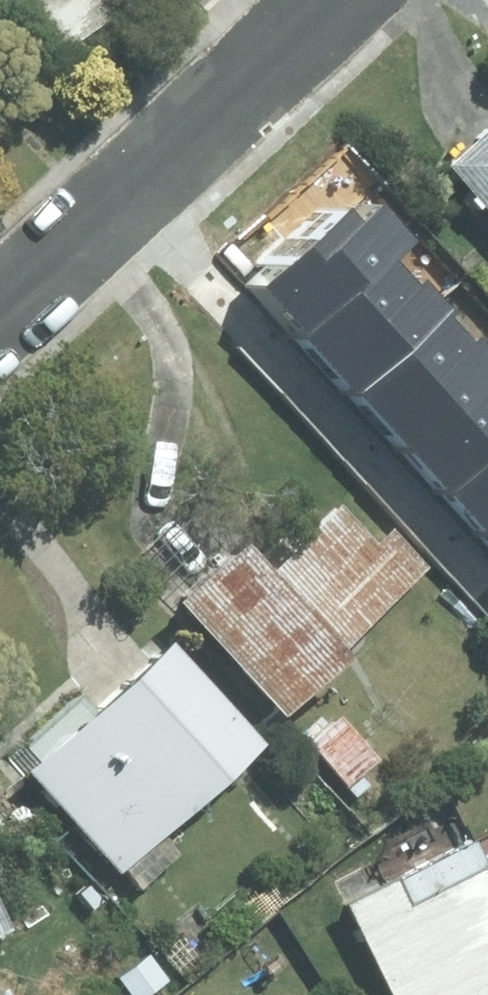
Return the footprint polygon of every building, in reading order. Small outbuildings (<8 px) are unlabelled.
[(24,11),(57,56),(133,0),(39,0),(24,11)] [(454,164),(487,202),(487,133),(454,164)] [(263,286),(312,337),(398,258),(417,240),(385,205),(366,222),(352,207),(263,286)] [(422,284),(398,258),(312,337),(364,392),(454,315),(427,280),(422,284)] [(454,315),(364,392),(412,446),(487,379),(487,343),(482,337),(478,340),(454,315)] [(412,446),(451,491),(487,459),(487,379),(412,446)] [(451,491),(487,532),(487,459),(451,491)] [(347,651),(435,567),(394,524),(379,538),(345,502),(278,565),(252,538),(182,603),(289,716),(352,656),(347,651)] [(124,872),(271,746),(179,639),(101,706),(87,690),(26,742),(43,762),(35,769),(124,872)] [(383,751),(341,709),(308,742),(350,784),(383,751)] [(413,906),(401,880),(351,905),(396,994),(487,994),(487,868),(413,906)] [(0,901),(0,935),(13,929),(0,901)]
